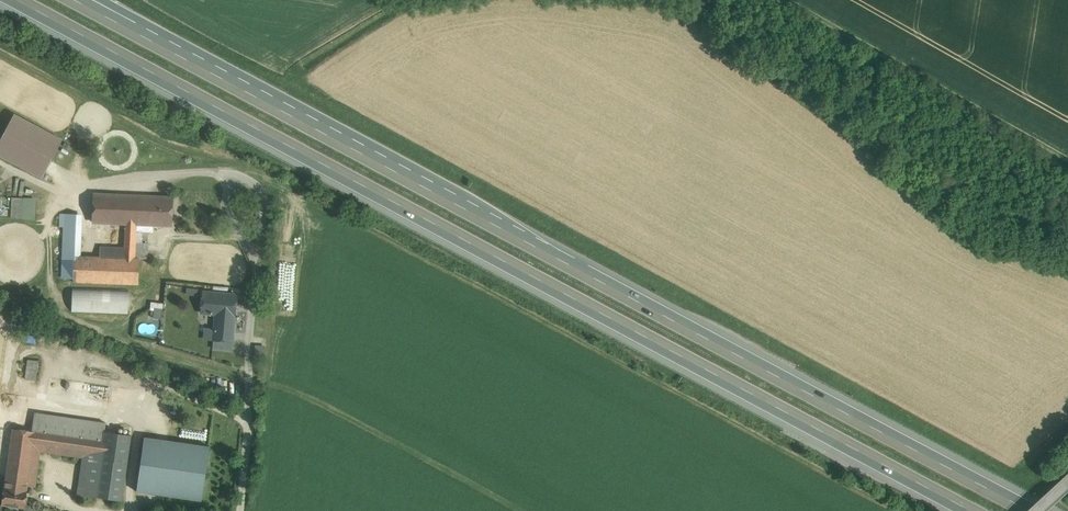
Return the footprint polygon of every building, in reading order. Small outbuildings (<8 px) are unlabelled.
[(14,114),(0,140),(0,156),(42,178),(63,140),(14,114)] [(139,196),(94,194),(93,222),(126,223),(136,224),(138,224),(139,196)] [(173,197),(139,196),(138,224),(171,225),(173,197)] [(23,198),(13,197),(11,218),(22,218),(23,198)] [(34,198),(23,198),(22,218),(33,219),(34,198)] [(82,214),(60,213),(59,225),(64,225),(81,225),(82,214)] [(100,257),(80,256),(81,225),(64,225),(62,278),(73,278),(73,281),(138,284),(139,258),(135,258),(135,242),(136,224),(126,223),(124,248),(100,247),(100,257)] [(148,243),(135,242),(135,258),(139,258),(147,259),(148,243)] [(128,312),(128,289),(71,288),(71,311),(128,312)] [(236,295),(203,291),(201,313),(218,314),(216,329),(214,329),(213,339),(232,341),(236,295)] [(163,318),(163,302),(151,302),(151,309),(154,309),(154,318),(163,318)] [(38,361),(28,360),(26,379),(35,380),(38,361)] [(105,422),(35,412),(32,431),(102,441),(104,431),(105,422)] [(32,431),(13,428),(5,481),(3,481),(3,487),(4,488),(4,487),(27,491),(27,485),(35,486),(40,451),(84,457),(78,494),(94,496),(102,441),(32,431)] [(131,435),(104,431),(102,441),(94,496),(121,500),(131,435)] [(209,447),(145,438),(137,491),(201,500),(209,447)] [(27,491),(4,487),(4,488),(1,504),(9,505),(9,506),(18,507),(18,506),(25,507),(27,491)]
